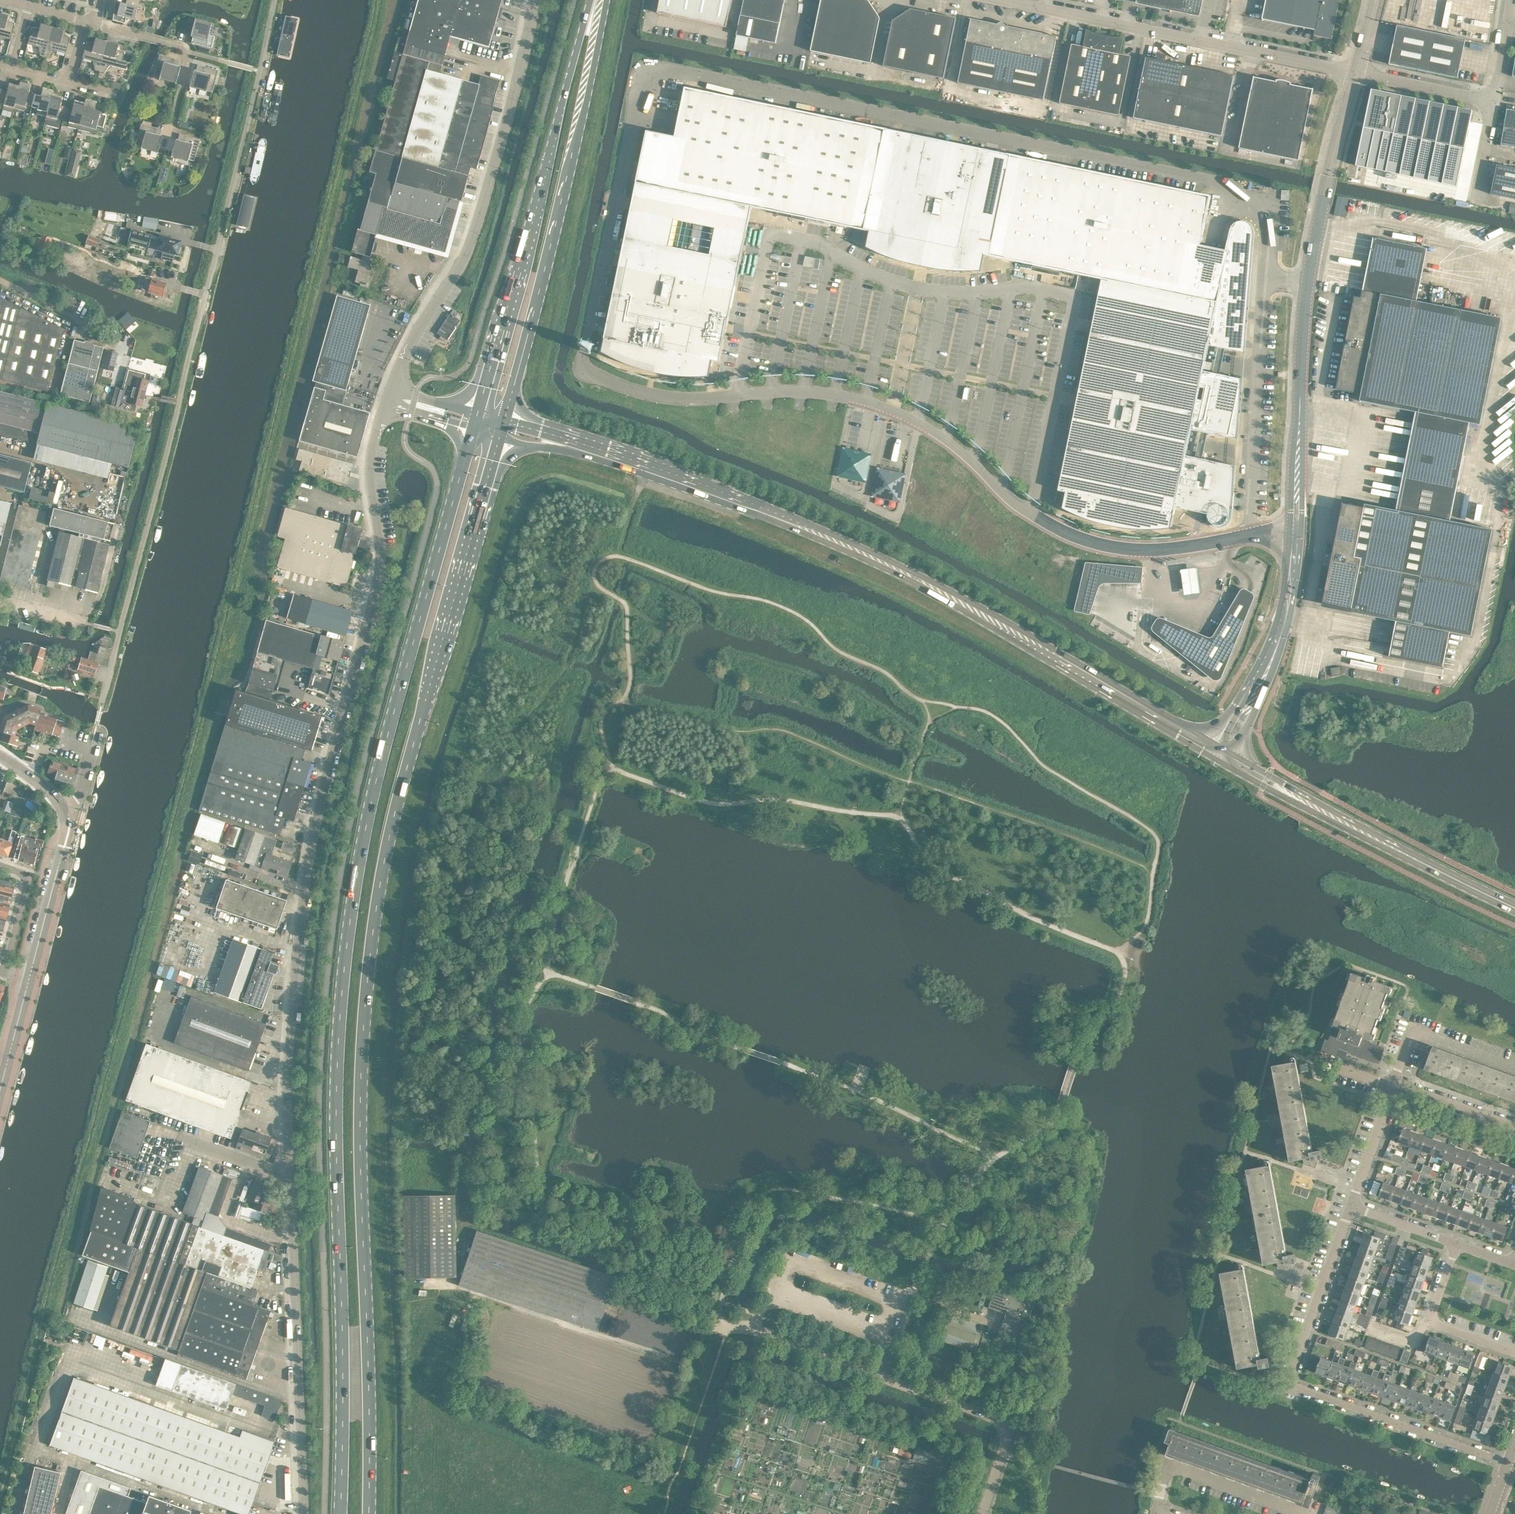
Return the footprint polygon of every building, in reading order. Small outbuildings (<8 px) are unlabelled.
[(134,0),(127,0),(126,4),(115,1),(113,20),(125,23),(126,18),(134,20),(137,8),(138,8),(140,1),(134,0)] [(407,39),(405,44),(444,55),(450,36),(488,47),(502,0),(418,0),(407,39)] [(726,27),(732,0),(662,0),(660,0),(658,13),(726,27)] [(735,42),(734,49),(737,49),(737,53),(743,54),(744,50),(746,51),(749,37),(776,43),(784,3),(785,0),(744,0),(737,35),(735,42)] [(871,63),(881,18),(869,0),(821,0),(819,10),(811,51),(871,63)] [(1178,10),(1180,0),(1160,0),(1158,6),(1178,10)] [(1178,10),(1190,12),(1193,12),(1196,11),(1199,9),(1200,6),(1201,0),(1180,0),(1178,10)] [(1262,19),(1315,30),(1314,35),(1315,35),(1315,34),(1331,37),(1331,39),(1332,39),(1340,0),(1266,0),(1262,19)] [(884,66),(944,78),(956,18),(947,16),(911,8),(893,20),(884,66)] [(11,39),(15,23),(7,21),(9,16),(0,13),(0,36),(11,39)] [(277,56),(291,59),(299,20),(285,17),(277,56)] [(958,83),(1044,100),(1044,97),(1059,23),(1056,36),(1009,26),(1008,24),(1006,23),(1002,22),(1000,22),(998,24),(970,18),(969,19),(971,19),(967,39),(965,39),(965,40),(967,40),(958,83)] [(191,36),(199,38),(197,44),(212,48),(215,36),(209,35),(212,23),(211,23),(211,24),(195,20),(196,19),(195,19),(191,36)] [(40,56),(45,57),(53,27),(41,24),(40,29),(32,27),(28,44),(39,47),(40,56)] [(1397,25),(1389,64),(1457,78),(1465,39),(1397,25)] [(53,27),(45,57),(49,58),(55,51),(66,54),(70,37),(63,35),(64,30),(53,27)] [(1106,35),(1100,34),(1096,33),(1091,31),(1087,30),(1087,29),(1083,46),(1078,45),(1072,44),(1060,103),(1119,115),(1131,56),(1127,55),(1120,54),(1124,37),(1123,37),(1119,37),(1116,37),(1113,37),(1109,36),(1106,35)] [(405,44),(407,39),(398,37),(386,78),(394,80),(375,150),(401,157),(463,174),(465,166),(473,168),(498,79),(480,74),(477,84),(439,73),(444,55),(405,44)] [(95,70),(99,71),(107,41),(96,38),(94,44),(87,42),(82,58),(93,61),(95,70)] [(107,41),(99,71),(104,72),(110,65),(126,69),(128,63),(122,61),(125,52),(117,50),(119,44),(107,41)] [(1146,57),(1134,118),(1222,136),(1234,75),(1227,73),(1226,75),(1193,71),(1184,69),(1185,65),(1166,61),(1167,55),(1158,53),(1156,59),(1146,57)] [(154,76),(159,78),(159,79),(160,80),(160,79),(176,83),(175,84),(176,84),(180,67),(172,65),(174,59),(159,55),(154,76)] [(189,87),(190,88),(190,87),(206,91),(205,92),(206,92),(206,90),(212,92),(218,70),(203,66),(202,73),(194,71),(189,87)] [(1280,80),(1276,80),(1276,81),(1254,77),(1255,76),(1254,76),(1239,148),(1298,160),(1313,88),(1312,89),(1291,84),(1291,83),(1292,83),(1288,81),(1284,80),(1280,80)] [(13,112),(21,82),(20,82),(19,86),(9,83),(7,91),(1,90),(0,94),(0,103),(4,104),(3,108),(3,109),(10,111),(13,112)] [(25,105),(32,107),(35,94),(29,93),(31,85),(21,82),(13,112),(14,108),(17,109),(17,108),(24,110),(24,109),(25,105)] [(636,185),(606,331),(605,338),(602,352),(612,357),(622,362),(633,366),(643,370),(654,372),(665,374),(675,376),(686,377),(694,377),(702,377),(709,376),(745,205),(747,206),(780,213),(780,212),(806,218),(867,231),(867,230),(870,231),(890,236),(887,250),(961,266),(964,251),(984,255),(987,255),(1034,265),(1060,270),(1060,271),(1107,280),(1109,280),(1062,508),(1072,513),(1083,517),(1093,521),(1104,524),(1115,526),(1126,528),(1137,529),(1149,529),(1156,529),(1163,529),(1171,528),(1173,514),(1174,514),(1175,507),(1198,512),(1207,514),(1207,517),(1209,521),(1211,524),(1215,526),(1219,527),(1223,526),(1227,524),(1229,521),(1231,517),(1235,465),(1209,460),(1186,455),(1191,430),(1215,434),(1237,439),(1242,379),(1227,376),(1227,375),(1203,371),(1204,368),(1206,359),(1209,345),(1225,348),(1244,352),(1253,235),(1253,231),(1252,227),(1250,224),(1246,222),(1242,221),(1238,221),(1234,223),(1231,226),(1230,230),(1228,241),(1227,241),(1225,250),(1223,249),(1200,245),(1211,195),(1008,153),(1007,154),(888,129),(685,87),(675,136),(647,130),(636,185)] [(35,94),(32,107),(37,108),(36,112),(37,112),(37,113),(43,115),(43,116),(46,116),(47,116),(53,91),(43,88),(41,96),(35,94)] [(1357,165),(1457,186),(1472,110),(1373,89),(1366,121),(1365,121),(1364,127),(1365,127),(1357,165)] [(44,124),(58,128),(61,119),(63,119),(66,107),(60,105),(62,97),(53,95),(54,91),(53,91),(47,116),(46,116),(44,124)] [(75,128),(78,129),(86,99),(85,103),(75,101),(73,109),(66,107),(63,119),(69,121),(68,125),(68,126),(75,128)] [(86,99),(78,129),(81,130),(82,130),(87,131),(87,132),(91,132),(95,133),(95,132),(97,126),(103,127),(103,128),(107,115),(100,113),(101,112),(94,110),(96,102),(86,99)] [(1504,127),(1514,129),(1514,110),(1507,108),(1504,127)] [(135,146),(141,147),(141,149),(142,148),(157,152),(157,153),(158,153),(162,136),(154,134),(156,128),(141,124),(135,146)] [(1504,127),(1501,145),(1514,147),(1514,129),(1504,127)] [(171,157),(172,157),(172,156),(188,160),(187,161),(188,161),(188,159),(194,161),(200,139),(185,135),(183,142),(175,140),(171,157)] [(248,177),(257,179),(268,137),(259,135),(248,177)] [(45,162),(51,164),(56,149),(49,147),(45,162)] [(401,157),(375,150),(369,172),(376,173),(360,230),(358,229),(352,252),(370,257),(376,235),(446,254),(468,175),(463,174),(401,157)] [(73,156),(68,175),(74,176),(79,157),(73,156)] [(1496,164),(1490,194),(1514,199),(1514,168),(1496,164)] [(162,166),(158,180),(164,182),(168,168),(162,166)] [(1337,195),(1335,214),(1346,215),(1349,197),(1337,195)] [(248,230),(256,199),(243,196),(236,227),(248,230)] [(142,227),(156,229),(158,220),(144,217),(142,227)] [(131,230),(128,242),(148,247),(150,239),(158,241),(156,250),(163,252),(161,259),(173,262),(175,254),(177,254),(177,252),(179,252),(180,247),(178,247),(180,242),(166,238),(159,236),(159,237),(151,235),(131,230)] [(89,235),(86,242),(97,247),(100,239),(89,235)] [(38,248),(46,250),(50,239),(42,236),(38,248)] [(1388,656),(1443,667),(1443,666),(1450,632),(1471,636),(1492,529),(1450,520),(1469,423),(1480,425),(1501,318),(1416,301),(1427,248),(1380,239),(1373,237),(1363,290),(1362,290),(1360,297),(1354,296),(1335,389),(1361,394),(1360,401),(1416,412),(1412,428),(1403,477),(1396,510),(1365,504),(1364,507),(1342,503),(1332,553),(1336,554),(1326,603),(1351,608),(1350,612),(1396,621),(1393,636),(1389,655),(1388,656)] [(371,276),(367,275),(368,272),(370,273),(373,262),(350,256),(347,267),(355,269),(356,268),(358,268),(355,282),(368,285),(367,288),(368,288),(371,276)] [(142,290),(148,292),(152,293),(150,297),(156,299),(158,295),(161,296),(162,294),(164,292),(163,289),(165,283),(146,277),(142,290)] [(314,387),(299,440),(357,457),(370,412),(340,404),(344,390),(346,390),(370,304),(336,295),(312,381),(316,382),(314,387)] [(48,391),(64,329),(0,297),(0,379),(48,391)] [(65,307),(74,312),(79,302),(70,297),(65,307)] [(450,313),(439,329),(437,333),(440,335),(439,338),(444,341),(445,338),(447,340),(460,320),(450,313)] [(72,336),(83,336),(84,327),(73,326),(72,336)] [(60,395),(90,402),(104,347),(74,340),(60,395)] [(105,350),(102,363),(111,366),(115,352),(105,350)] [(150,374),(127,368),(122,389),(116,387),(111,405),(134,411),(136,405),(142,406),(150,374)] [(0,391),(0,433),(28,440),(28,441),(31,430),(40,433),(47,403),(0,391)] [(138,427),(47,403),(40,433),(37,444),(128,467),(138,427)] [(299,470),(347,484),(353,463),(299,448),(296,459),(301,461),(299,470)] [(869,455),(845,450),(840,474),(864,480),(869,455)] [(24,492),(32,462),(0,454),(0,486),(24,492)] [(904,475),(879,470),(874,494),(899,500),(904,475)] [(114,482),(125,484),(126,476),(116,474),(114,482)] [(52,504),(56,492),(33,485),(30,497),(52,504)] [(11,503),(0,500),(0,545),(11,503)] [(26,589),(45,511),(19,504),(0,579),(0,582),(26,589)] [(331,583),(345,587),(353,559),(352,559),(354,554),(355,554),(357,546),(363,547),(364,541),(359,539),(362,529),(285,507),(277,536),(285,538),(277,567),(331,582),(331,583)] [(53,508),(48,526),(61,529),(60,532),(108,544),(113,523),(53,508)] [(71,585),(73,586),(81,554),(85,538),(60,532),(59,531),(47,580),(71,586),(71,585)] [(108,544),(85,538),(81,554),(104,560),(108,544)] [(96,592),(104,560),(81,554),(73,586),(73,587),(96,592)] [(1080,611),(1095,612),(1096,581),(1143,583),(1143,564),(1082,562),(1080,611)] [(1182,575),(1184,594),(1201,592),(1199,573),(1198,566),(1181,568),(1182,575)] [(1156,621),(1153,629),(1214,678),(1219,680),(1227,669),(1255,591),(1243,587),(1238,593),(1237,598),(1230,606),(1228,613),(1223,618),(1222,623),(1216,630),(1214,636),(1159,617),(1156,621)] [(287,618),(345,635),(352,611),(294,594),(287,618)] [(248,683),(246,692),(270,700),(273,690),(277,691),(285,660),(312,668),(306,688),(324,693),(328,694),(337,662),(343,642),(266,620),(248,683)] [(18,627),(34,631),(36,626),(20,621),(18,627)] [(26,654),(32,656),(28,669),(37,672),(42,659),(45,649),(36,646),(35,646),(29,644),(26,654)] [(97,653),(105,655),(107,648),(100,645),(97,653)] [(78,668),(95,673),(98,663),(82,658),(78,668)] [(235,689),(225,724),(305,748),(311,750),(321,716),(306,711),(300,709),(274,701),(270,700),(246,692),(239,690),(235,689)] [(2,719),(0,726),(0,731),(3,732),(0,741),(17,746),(20,737),(15,735),(17,729),(29,723),(36,725),(34,729),(52,735),(52,734),(58,736),(63,721),(57,719),(40,713),(41,709),(29,705),(26,705),(4,716),(2,719)] [(225,724),(214,759),(286,781),(304,786),(311,763),(308,762),(309,759),(302,757),(305,748),(225,724)] [(200,805),(199,810),(282,835),(283,830),(284,826),(282,826),(285,818),(276,815),(286,781),(214,759),(200,805)] [(48,772),(56,774),(54,782),(71,787),(74,780),(78,769),(51,760),(48,772)] [(0,776),(0,793),(3,794),(8,779),(0,776)] [(286,781),(276,815),(285,818),(293,821),(301,798),(302,798),(304,792),(302,792),(304,786),(286,781)] [(28,790),(25,795),(41,808),(45,803),(28,790)] [(12,807),(10,814),(20,818),(22,811),(12,807)] [(194,834),(218,842),(225,821),(201,813),(194,834)] [(244,829),(230,824),(223,843),(237,848),(244,829)] [(277,840),(265,835),(245,828),(234,858),(255,865),(261,867),(274,872),(274,871),(277,872),(276,873),(278,874),(278,873),(286,876),(290,867),(287,867),(289,861),(292,862),(271,855),(277,840)] [(10,857),(17,859),(24,836),(18,834),(10,857)] [(23,840),(22,845),(22,844),(18,860),(34,864),(38,848),(37,848),(37,845),(42,847),(44,840),(36,838),(34,847),(35,843),(23,840)] [(0,842),(0,853),(8,856),(12,842),(1,839),(0,842)] [(281,848),(292,852),(294,845),(283,841),(281,848)] [(10,904),(11,897),(12,897),(14,889),(11,888),(12,883),(13,882),(0,879),(0,901),(10,904)] [(220,897),(216,908),(247,918),(276,929),(281,916),(286,900),(226,879),(221,892),(220,897)] [(6,918),(10,907),(0,904),(0,916),(6,918)] [(273,953),(233,939),(214,991),(261,1008),(274,973),(276,974),(276,972),(279,970),(278,968),(279,965),(270,962),(273,953)] [(162,975),(165,976),(163,986),(174,989),(176,981),(192,985),(195,973),(165,965),(162,975)] [(1384,1047),(1383,1047),(1369,1042),(1370,1039),(1371,1039),(1390,986),(1374,980),(1375,977),(1367,974),(1366,977),(1352,973),(1333,1025),(1334,1025),(1328,1041),(1326,1040),(1322,1051),(1342,1058),(1344,1051),(1375,1062),(1376,1059),(1380,1060),(1384,1049),(1384,1048),(1384,1047)] [(174,1042),(249,1070),(266,1023),(191,996),(174,1042)] [(231,1138),(246,1097),(247,1097),(248,1096),(249,1095),(249,1094),(248,1093),(247,1092),(251,1081),(146,1043),(125,1100),(231,1138)] [(1514,1101),(1514,1079),(1431,1048),(1424,1068),(1472,1086),(1514,1101)] [(1293,1061),(1288,1062),(1272,1065),(1289,1161),(1303,1158),(1304,1163),(1312,1166),(1314,1160),(1321,1159),(1320,1149),(1310,1151),(1293,1061)] [(109,1147),(137,1158),(150,1121),(122,1111),(109,1147)] [(1398,1142),(1409,1146),(1414,1132),(1403,1128),(1398,1142)] [(237,1144),(236,1147),(236,1148),(240,1150),(242,1145),(251,1149),(253,1144),(266,1148),(266,1149),(271,1136),(256,1131),(255,1133),(243,1129),(237,1144)] [(1409,1146),(1420,1150),(1425,1136),(1414,1132),(1409,1146)] [(1420,1150),(1432,1154),(1437,1140),(1425,1136),(1420,1150)] [(1432,1154),(1443,1158),(1448,1144),(1437,1140),(1432,1154)] [(1443,1158),(1454,1162),(1459,1148),(1448,1144),(1443,1158)] [(1454,1162),(1465,1166),(1470,1152),(1459,1148),(1454,1162)] [(1391,1160),(1403,1164),(1405,1158),(1385,1150),(1382,1157),(1391,1161),(1391,1160)] [(1465,1166),(1477,1170),(1482,1156),(1470,1152),(1465,1166)] [(1477,1170),(1488,1174),(1493,1160),(1482,1156),(1477,1170)] [(1488,1174),(1499,1178),(1504,1164),(1493,1160),(1488,1174)] [(1511,1182),(1514,1170),(1514,1168),(1504,1164),(1499,1178),(1511,1182)] [(1264,1264),(1277,1262),(1278,1266),(1286,1269),(1288,1263),(1296,1262),(1294,1253),(1284,1255),(1267,1165),(1246,1169),(1264,1264)] [(182,1212),(205,1220),(222,1175),(199,1166),(182,1212)] [(255,1208),(267,1212),(271,1200),(268,1198),(272,1186),(254,1180),(248,1198),(257,1201),(254,1209),(255,1208)] [(1378,1196),(1390,1200),(1395,1186),(1383,1182),(1378,1196)] [(1390,1200),(1401,1204),(1406,1190),(1395,1186),(1390,1200)] [(261,1258),(264,1249),(198,1226),(192,1224),(192,1223),(130,1201),(132,1198),(102,1187),(90,1231),(82,1254),(114,1266),(129,1272),(110,1325),(179,1349),(177,1354),(246,1379),(257,1348),(260,1349),(262,1342),(259,1341),(270,1311),(271,1310),(252,1304),(254,1300),(247,1297),(257,1268),(261,1258)] [(1401,1204),(1412,1208),(1417,1194),(1406,1190),(1401,1204)] [(403,1195),(404,1278),(456,1277),(454,1194),(403,1195)] [(1412,1208),(1423,1212),(1428,1198),(1417,1194),(1412,1208)] [(1423,1212),(1435,1216),(1440,1202),(1428,1198),(1423,1212)] [(1435,1216),(1446,1220),(1451,1206),(1440,1202),(1435,1216)] [(1446,1220),(1457,1224),(1462,1210),(1451,1206),(1446,1220)] [(1457,1224),(1469,1228),(1474,1214),(1462,1210),(1457,1224)] [(1469,1228),(1480,1232),(1485,1219),(1474,1214),(1469,1228)] [(1480,1232),(1491,1237),(1496,1223),(1485,1219),(1480,1232)] [(1496,1223),(1491,1237),(1502,1241),(1507,1227),(1496,1223)] [(458,1285),(597,1331),(615,1276),(476,1230),(458,1285)] [(1365,1232),(1361,1244),(1376,1249),(1380,1251),(1386,1234),(1376,1230),(1374,1235),(1365,1232)] [(1391,1242),(1387,1253),(1393,1255),(1397,1244),(1391,1242)] [(1361,1244),(1357,1255),(1372,1261),(1376,1249),(1361,1244)] [(1401,1245),(1397,1257),(1403,1259),(1407,1248),(1401,1245)] [(280,1255),(264,1249),(261,1258),(269,1260),(277,1263),(280,1255)] [(1408,1261),(1413,1263),(1414,1263),(1429,1268),(1433,1257),(1418,1251),(1415,1257),(1410,1256),(1408,1261)] [(1357,1255),(1353,1266),(1368,1272),(1372,1261),(1357,1255)] [(257,1268),(265,1271),(269,1260),(261,1258),(257,1268)] [(74,1303),(93,1309),(107,1267),(88,1260),(85,1270),(74,1303)] [(1414,1263),(1413,1263),(1409,1274),(1425,1279),(1429,1268),(1414,1263)] [(1353,1266),(1349,1278),(1364,1283),(1368,1272),(1353,1266)] [(1237,1368),(1251,1365),(1252,1370),(1260,1373),(1262,1367),(1269,1366),(1268,1356),(1258,1358),(1241,1268),(1220,1272),(1237,1368)] [(1409,1274),(1405,1285),(1420,1291),(1425,1279),(1409,1274)] [(1349,1278),(1345,1289),(1360,1294),(1364,1283),(1349,1278)] [(1405,1285),(1401,1297),(1416,1302),(1420,1291),(1405,1285)] [(1034,1301),(995,1287),(987,1307),(1005,1313),(998,1333),(1018,1340),(1025,1321),(1027,1321),(1034,1301)] [(1345,1289),(1341,1300),(1356,1306),(1360,1294),(1345,1289)] [(1401,1297),(1397,1308),(1412,1314),(1416,1302),(1401,1297)] [(1341,1300),(1337,1311),(1352,1317),(1356,1306),(1341,1300)] [(1386,1304),(1380,1302),(1375,1316),(1381,1318),(1386,1304)] [(1412,1314),(1397,1308),(1393,1319),(1408,1325),(1412,1314)] [(1337,1311),(1333,1323),(1348,1328),(1352,1317),(1337,1311)] [(1359,1313),(1357,1319),(1368,1323),(1371,1317),(1359,1313)] [(1368,1323),(1357,1319),(1355,1325),(1366,1329),(1368,1323)] [(1348,1328),(1333,1323),(1328,1334),(1344,1340),(1348,1328)] [(940,1340),(974,1352),(980,1336),(945,1324),(940,1340)] [(1364,1347),(1370,1349),(1374,1338),(1368,1336),(1364,1347)] [(1424,1351),(1435,1355),(1441,1340),(1429,1336),(1424,1351)] [(1325,1344),(1336,1348),(1338,1342),(1327,1338),(1325,1344)] [(1370,1349),(1376,1351),(1380,1340),(1374,1338),(1370,1349)] [(1422,1339),(1418,1349),(1424,1351),(1428,1341),(1422,1339)] [(1376,1351),(1382,1353),(1386,1342),(1380,1340),(1376,1351)] [(1435,1355),(1447,1360),(1452,1344),(1441,1340),(1435,1355)] [(1382,1353),(1388,1355),(1392,1344),(1386,1342),(1382,1353)] [(1388,1355),(1394,1358),(1398,1346),(1392,1344),(1388,1355)] [(1447,1360),(1458,1364),(1464,1349),(1452,1344),(1447,1360)] [(1400,1360),(1404,1349),(1404,1348),(1398,1346),(1394,1358),(1400,1360)] [(152,1368),(154,1353),(136,1349),(135,1355),(138,1356),(137,1361),(132,1360),(131,1363),(141,1365),(140,1366),(152,1368)] [(1404,1349),(1400,1360),(1407,1362),(1411,1352),(1404,1349)] [(1464,1349),(1458,1364),(1470,1368),(1475,1353),(1464,1349)] [(1479,1354),(1475,1365),(1481,1367),(1485,1356),(1479,1354)] [(1315,1372),(1326,1376),(1331,1361),(1320,1357),(1315,1372)] [(1326,1376),(1337,1380),(1343,1365),(1345,1359),(1340,1357),(1337,1363),(1331,1361),(1326,1376)] [(281,1400),(165,1359),(156,1384),(226,1409),(231,1393),(265,1405),(262,1414),(261,1414),(261,1415),(268,1417),(267,1418),(269,1418),(269,1417),(273,1419),(274,1420),(281,1400)] [(1337,1380),(1349,1384),(1354,1369),(1356,1363),(1351,1361),(1349,1367),(1343,1365),(1337,1380)] [(1497,1361),(1493,1372),(1508,1377),(1512,1366),(1497,1361)] [(1349,1384),(1360,1388),(1365,1373),(1354,1369),(1349,1384)] [(1360,1388),(1371,1392),(1377,1377),(1379,1371),(1373,1369),(1371,1375),(1365,1373),(1360,1388)] [(1493,1372),(1489,1383),(1504,1389),(1508,1377),(1493,1372)] [(1371,1392),(1383,1396),(1388,1381),(1390,1375),(1385,1373),(1382,1379),(1377,1377),(1371,1392)] [(108,1464),(247,1513),(248,1513),(266,1464),(274,1442),(242,1430),(239,1438),(72,1378),(50,1443),(108,1464)] [(1383,1396),(1394,1400),(1399,1385),(1388,1381),(1383,1396)] [(1489,1383),(1485,1395),(1500,1400),(1504,1389),(1489,1383)] [(1394,1400),(1405,1404),(1411,1389),(1399,1385),(1394,1400)] [(1405,1404),(1416,1409),(1422,1393),(1411,1389),(1405,1404)] [(1416,1409),(1428,1413),(1433,1397),(1422,1393),(1416,1409)] [(153,1400),(153,1399),(138,1394),(136,1398),(166,1408),(167,1404),(153,1400)] [(1485,1395),(1481,1406),(1496,1412),(1500,1400),(1485,1395)] [(1428,1413),(1439,1417),(1445,1402),(1433,1397),(1428,1413)] [(1445,1402),(1439,1417),(1450,1421),(1456,1406),(1445,1402)] [(1481,1406),(1477,1418),(1492,1423),(1496,1412),(1481,1406)] [(1464,1413),(1458,1411),(1454,1422),(1460,1424),(1464,1413)] [(1492,1423),(1477,1418),(1473,1429),(1488,1434),(1492,1423)] [(1167,1454),(1243,1481),(1302,1503),(1303,1503),(1304,1501),(1310,1503),(1313,1494),(1314,1494),(1320,1476),(1313,1473),(1310,1481),(1174,1433),(1175,1430),(1170,1428),(1165,1441),(1170,1443),(1166,1454),(1167,1454)] [(894,1446),(892,1451),(910,1457),(911,1452),(899,1448),(894,1446)] [(912,1459),(944,1470),(949,1459),(916,1447),(912,1459)] [(91,1466),(92,1462),(81,1458),(78,1466),(84,1468),(85,1464),(91,1466)] [(61,1472),(35,1466),(23,1513),(51,1513),(61,1472)] [(191,1509),(149,1494),(149,1495),(130,1488),(127,1495),(99,1485),(89,1513),(189,1513),(191,1509)] [(1334,1513),(1336,1513),(1338,1509),(1327,1505),(1325,1511),(1334,1513)]
